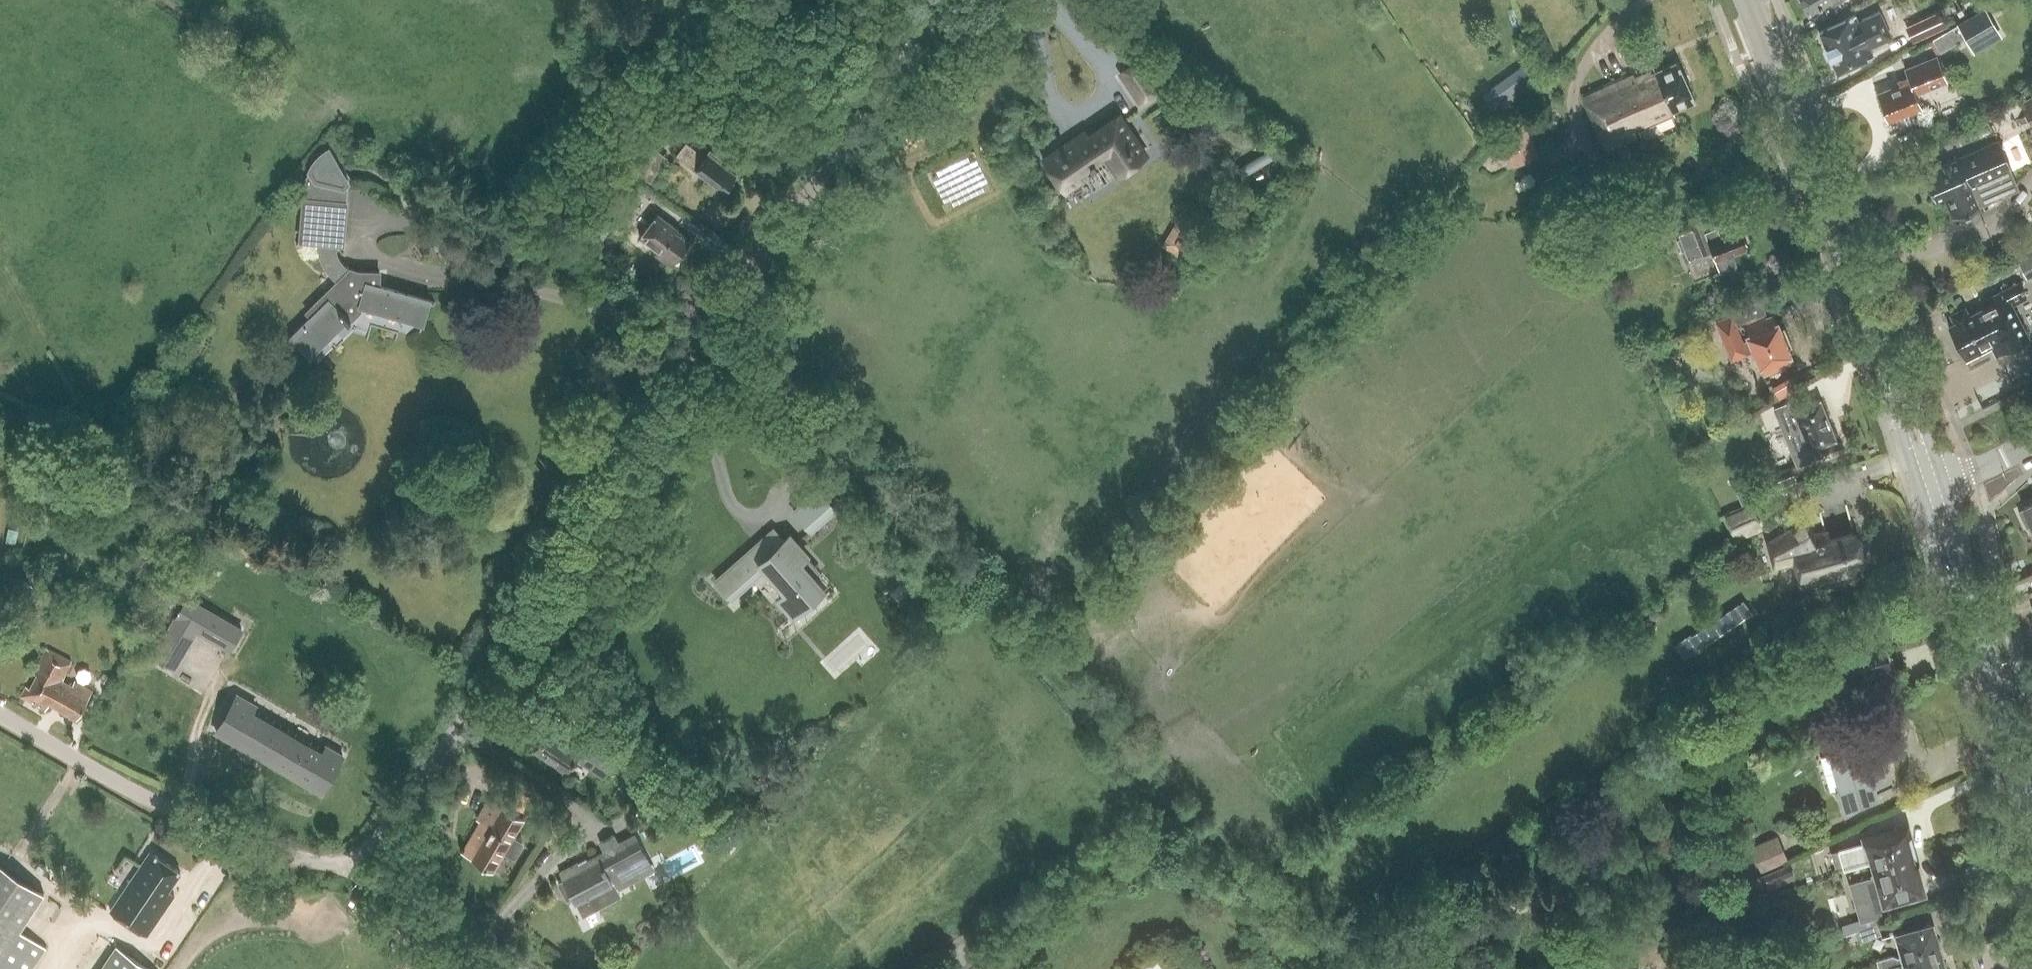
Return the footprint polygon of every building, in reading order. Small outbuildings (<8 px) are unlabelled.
[(1809,14),(1829,2),(1830,5),(1839,0),(1801,0),(1809,14)] [(1857,21),(1854,15),(1818,31),(1836,71),(1872,55),(1868,47),(1890,37),(1879,11),(1857,21)] [(1932,16),(1909,31),(1917,44),(1941,29),(1932,16)] [(1969,16),(1932,38),(1939,51),(1976,29),(1969,16)] [(1946,80),(1936,55),(1905,68),(1908,77),(1893,83),(1895,87),(1877,94),(1887,120),(1895,117),(1898,125),(1913,119),(1909,111),(1920,106),(1914,93),(1946,80)] [(1541,76),(1526,56),(1480,92),(1495,112),(1541,76)] [(1638,72),(1636,68),(1583,91),(1609,151),(1642,137),(1640,132),(1676,116),(1672,109),(1694,99),(1677,60),(1655,69),(1653,65),(1638,72)] [(1115,77),(1139,113),(1160,98),(1136,62),(1115,77)] [(2016,83),(2024,96),(2031,91),(2031,74),(2016,83)] [(2031,125),(2031,96),(2020,103),(2031,125)] [(1074,140),(1041,162),(1060,190),(1092,168),(1090,166),(1106,155),(1120,175),(1145,158),(1118,117),(1077,145),(1074,140)] [(1537,156),(1520,120),(1496,131),(1512,167),(1537,156)] [(1999,141),(1922,173),(1933,199),(1943,195),(1953,219),(1978,208),(1978,206),(2019,188),(2010,167),(1999,141)] [(705,157),(686,142),(677,154),(696,168),(724,190),(736,175),(718,161),(721,158),(710,150),(705,157)] [(306,312),(311,317),(292,336),(311,356),(361,306),(422,324),(429,301),(377,286),(377,271),(363,271),(357,270),(349,267),(349,268),(344,264),(340,259),(337,253),(335,243),(343,244),(346,202),(348,186),(351,181),(329,145),(317,154),(310,165),(309,171),(306,176),(304,198),(300,240),(319,242),(319,248),(320,256),(323,265),(330,273),(338,281),(306,312)] [(660,167),(644,157),(635,171),(650,181),(660,167)] [(1582,163),(1545,180),(1556,205),(1594,188),(1582,163)] [(657,213),(640,236),(659,250),(656,254),(670,265),(688,240),(675,230),(677,228),(657,213)] [(1706,229),(1700,215),(1673,226),(1686,260),(1713,250),(1722,272),(1736,267),(1737,263),(1733,253),(1750,246),(1741,224),(1720,232),(1717,224),(1706,229)] [(2019,261),(2028,278),(2031,275),(2031,254),(2019,261)] [(1950,314),(1954,321),(1948,324),(1966,359),(1991,347),(1995,354),(2027,337),(2010,305),(2025,298),(2017,282),(1987,297),(1990,303),(1968,315),(1964,307),(1950,314)] [(1730,311),(1732,315),(1717,321),(1732,358),(1754,348),(1764,372),(1794,360),(1788,347),(1793,345),(1785,325),(1779,327),(1773,314),(1767,316),(1760,299),(1730,311)] [(1787,401),(1774,406),(1797,465),(1822,455),(1818,445),(1835,438),(1820,397),(1790,409),(1787,401)] [(1727,487),(1737,510),(1766,498),(1756,475),(1727,487)] [(832,478),(826,483),(842,501),(848,496),(832,478)] [(816,489),(792,510),(802,521),(811,532),(835,510),(816,489)] [(2024,508),(2020,510),(2028,527),(2031,525),(2031,501),(2023,505),(2024,508)] [(1755,510),(1726,521),(1734,542),(1763,531),(1755,510)] [(1855,533),(1828,540),(1826,532),(1813,535),(1806,522),(1770,543),(1776,563),(1803,556),(1804,561),(1799,562),(1804,577),(1808,575),(1810,582),(1850,570),(1849,565),(1863,562),(1860,553),(1863,549),(1863,544),(1860,540),(1856,538),(1855,533)] [(778,598),(792,614),(822,587),(808,572),(816,566),(788,535),(774,547),(768,541),(760,549),(755,544),(715,580),(731,598),(764,568),(785,591),(778,598)] [(187,597),(154,655),(174,667),(198,627),(211,635),(210,637),(230,649),(242,629),(187,597)] [(1829,647),(1816,650),(1820,661),(1832,657),(1839,682),(1827,686),(1834,709),(1865,700),(1859,678),(1893,668),(1883,636),(1865,642),(1863,636),(1856,638),(1855,635),(1828,643),(1829,647)] [(47,648),(20,697),(46,711),(50,704),(77,719),(93,691),(64,675),(71,661),(47,648)] [(237,694),(216,731),(235,742),(256,705),(242,697),(237,694)] [(550,727),(534,749),(566,771),(575,758),(603,778),(626,744),(598,724),(587,741),(572,731),(567,739),(550,727)] [(272,731),(259,752),(279,763),(277,767),(308,785),(312,778),(326,786),(343,756),(326,746),(322,753),(290,735),(288,738),(278,732),(277,734),(272,731)] [(1861,802),(1877,796),(1872,779),(1875,778),(1875,776),(1885,773),(1875,740),(1851,747),(1849,739),(1833,743),(1835,751),(1832,752),(1842,788),(1848,810),(1861,802)] [(646,772),(637,765),(630,774),(639,781),(646,772)] [(504,800),(523,812),(532,797),(513,785),(504,800)] [(462,853),(495,872),(505,855),(513,860),(518,859),(525,847),(524,844),(516,839),(526,821),(489,799),(477,820),(480,822),(462,853)] [(1897,867),(1914,862),(1905,829),(1840,847),(1845,867),(1875,859),(1876,861),(1894,856),(1897,867)] [(586,856),(559,871),(565,881),(559,884),(567,899),(573,897),(575,901),(589,894),(597,909),(620,896),(615,888),(631,879),(632,882),(642,877),(636,867),(649,860),(636,834),(623,841),(618,844),(613,834),(599,841),(604,850),(587,859),(586,856)] [(1776,835),(1749,848),(1761,873),(1788,860),(1776,835)] [(1662,847),(1651,848),(1652,858),(1663,856),(1662,847)] [(1685,857),(1691,871),(1700,867),(1695,853),(1685,857)] [(146,872),(140,868),(111,912),(147,937),(175,896),(168,892),(181,872),(157,855),(146,872)] [(1885,899),(1921,889),(1914,862),(1897,867),(1894,856),(1876,861),(1878,872),(1872,874),(1874,877),(1852,883),(1861,920),(1841,925),(1843,934),(1857,930),(1876,923),(1875,916),(1885,913),(1880,896),(1884,895),(1885,899)] [(1795,876),(1789,862),(1767,872),(1773,886),(1795,876)] [(45,949),(19,931),(44,894),(0,864),(0,968),(31,968),(45,949)] [(1746,888),(1732,892),(1736,906),(1750,902),(1746,888)] [(1627,934),(1624,922),(1615,924),(1617,936),(1627,934)] [(1876,923),(1857,930),(1861,941),(1880,933),(1876,923)] [(1940,953),(1931,923),(1897,933),(1902,952),(1876,959),(1879,968),(1884,968),(1940,953)] [(116,945),(100,968),(152,968),(116,945)] [(1940,953),(1884,968),(1944,968),(1940,953)]
